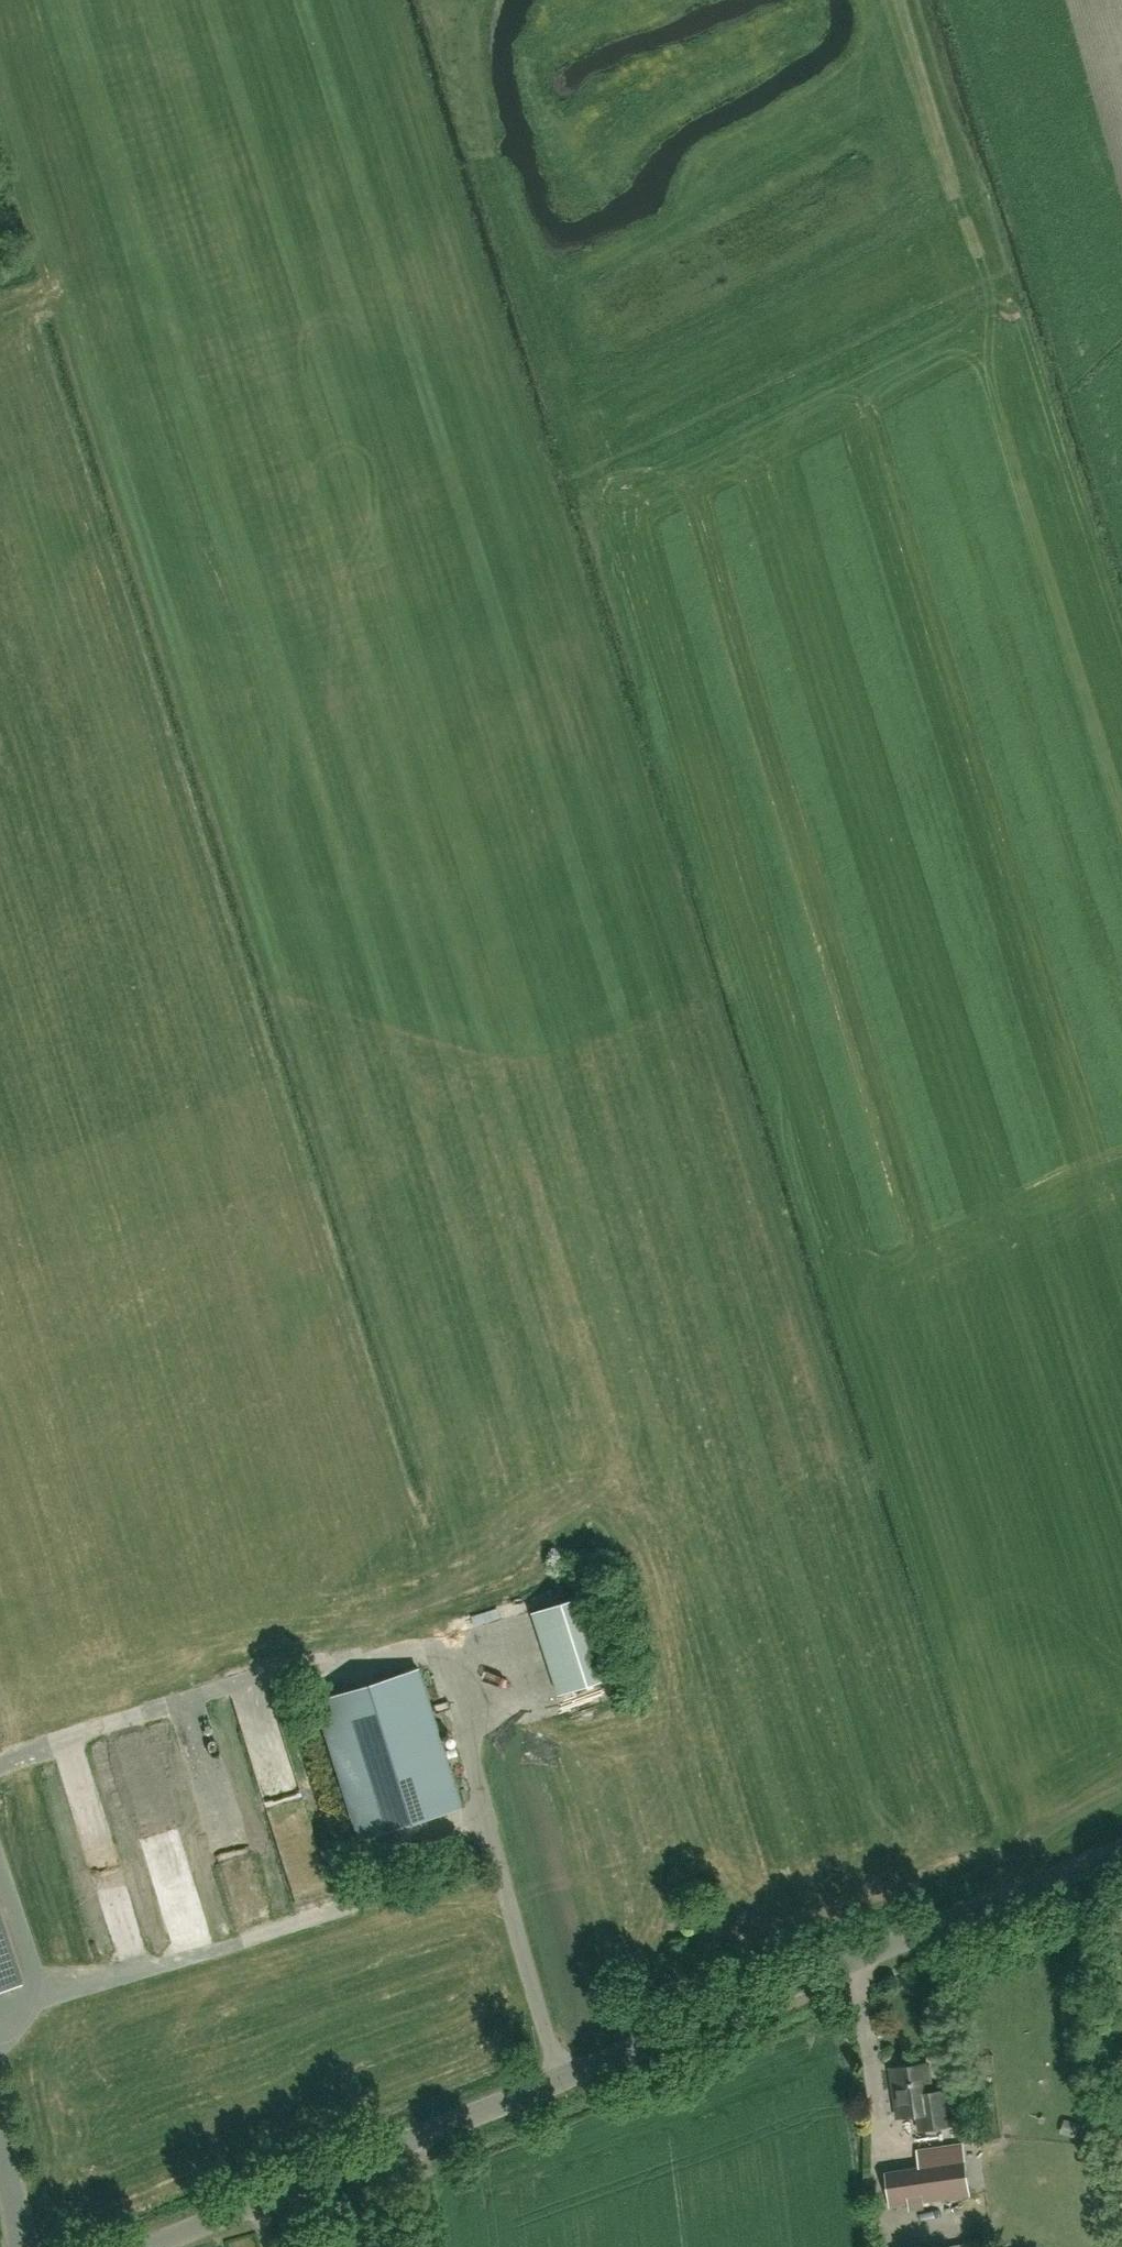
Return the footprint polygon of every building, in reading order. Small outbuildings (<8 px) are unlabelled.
[(533,1611),(561,1694),(621,1674),(594,1591),(533,1611)] [(357,1839),(462,1806),(418,1667),(314,1700),(357,1839)] [(135,1804),(147,1835),(166,1828),(154,1797),(135,1804)] [(0,1922),(0,1988),(19,1982),(0,1922)] [(931,2091),(927,2062),(891,2068),(898,2117),(918,2114),(920,2130),(952,2125),(947,2089),(931,2091)] [(1075,2138),(1079,2124),(1065,2119),(1060,2133),(1075,2138)] [(924,2202),(971,2195),(963,2143),(917,2150),(919,2167),(885,2172),(890,2207),(909,2204),(909,2209),(924,2207),(924,2202)]
